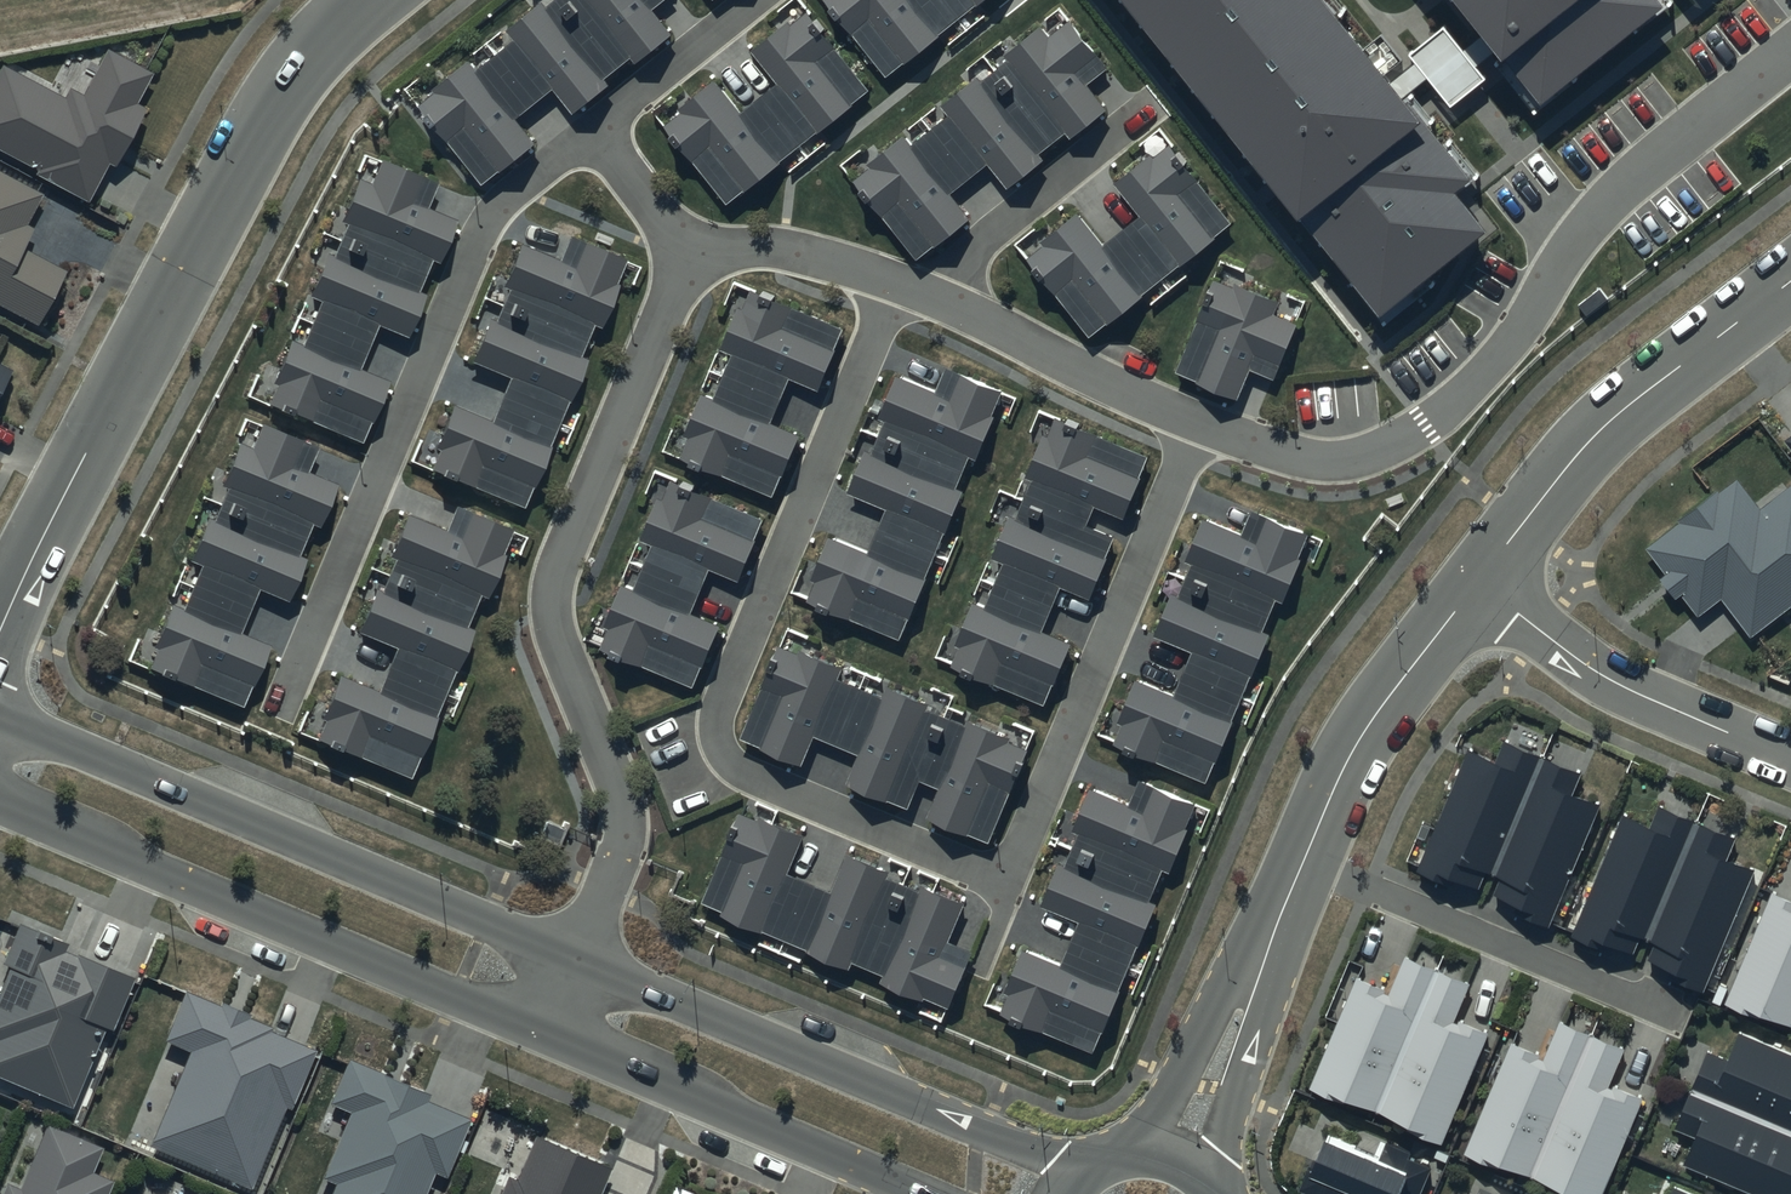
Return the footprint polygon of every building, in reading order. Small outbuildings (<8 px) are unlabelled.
[(544,11),(539,4),(508,28),(517,39),(476,72),(466,59),(435,85),(437,90),(421,103),(482,179),(531,140),(511,115),(550,84),(570,108),(604,82),(597,74),(629,49),(636,58),(669,32),(649,6),(657,0),(557,0),(544,11)] [(884,74),(975,0),(824,0),(884,74)] [(1541,90),(1652,0),(1468,0),(1541,90)] [(864,88),(802,13),(757,50),(782,81),(741,114),(711,77),(660,119),(726,200),(864,88)] [(1101,65),(1067,24),(1048,40),(1036,26),(1007,50),(1012,57),(979,84),(974,78),(945,102),(951,110),(912,142),(902,131),(851,173),(917,253),(964,214),(945,191),(988,156),(1007,179),(1034,157),(1028,150),(1064,121),(1071,130),(1100,106),(1080,82),(1101,65)] [(107,48),(83,94),(70,87),(65,97),(3,65),(0,72),(0,149),(38,169),(35,174),(89,202),(109,164),(115,167),(146,108),(138,104),(154,73),(107,48)] [(1227,220),(1165,144),(1117,183),(1141,213),(1101,245),(1076,214),(1025,254),(1088,332),(1227,220)] [(426,184),(378,163),(369,185),(354,178),(335,221),(345,226),(332,255),(320,250),(302,292),(318,299),(298,346),(288,341),(270,381),(276,386),(269,402),(356,440),(380,385),(350,372),(373,319),(399,330),(414,296),(404,291),(421,252),(431,257),(447,223),(416,209),(426,184)] [(38,316),(66,263),(24,241),(34,221),(26,216),(42,186),(0,165),(0,296),(38,316)] [(618,262),(567,241),(558,263),(517,246),(500,285),(510,289),(494,326),(486,322),(470,359),(512,377),(491,426),(449,408),(425,464),(517,502),(577,360),(570,357),(587,319),(593,321),(618,262)] [(1272,304),(1210,280),(1172,374),(1235,399),(1248,368),(1270,377),(1291,325),(1267,315),(1272,304)] [(815,384),(840,329),(748,289),(723,346),(735,352),(713,400),(701,395),(685,432),(691,434),(683,452),(770,491),(795,436),(765,423),(788,372),(815,384)] [(12,363),(0,357),(0,385),(12,363)] [(999,390),(947,368),(937,392),(897,375),(881,412),(890,416),(872,456),(863,452),(847,490),(888,507),(867,556),(827,539),(804,594),(895,633),(957,490),(947,486),(964,448),(973,452),(999,390)] [(1147,455),(1053,415),(1028,473),(1037,476),(1017,523),(1008,519),(993,554),(1003,558),(983,605),(972,600),(946,660),(1044,702),(1070,641),(1041,629),(1060,585),(1089,597),(1114,538),(1083,524),(1093,503),(1121,515),(1147,455)] [(310,450),(262,429),(253,450),(237,443),(218,486),(229,491),(216,521),(204,515),(186,557),(202,564),(181,611),(171,607),(154,646),(160,651),(153,667),(239,705),(264,650),(234,637),(257,584),(283,596),(298,561),(288,557),(305,518),(315,522),(330,488),(299,474),(310,450)] [(1644,549),(1665,576),(1660,579),(1676,601),(1681,597),(1699,619),(1721,602),(1749,638),(1790,606),(1790,487),(1760,510),(1736,479),(1644,549)] [(758,520),(664,482),(641,538),(652,542),(633,588),(619,583),(594,644),(689,682),(712,626),(685,615),(706,563),(735,574),(758,520)] [(506,533),(455,512),(446,534),(405,517),(388,556),(398,560),(382,596),(374,593),(358,630),(400,647),(379,697),(337,679),(313,734),(405,773),(465,631),(458,628),(475,590),(481,592),(506,533)] [(1305,536),(1252,514),(1242,537),(1202,520),(1156,631),(1197,648),(1176,698),(1134,681),(1110,740),(1205,779),(1305,536)] [(836,669),(782,647),(743,741),(806,767),(819,735),(861,753),(848,783),(910,808),(923,776),(945,785),(932,816),(989,840),(1028,747),(887,689),(882,702),(831,681),(836,669)] [(1582,771),(1505,739),(1495,763),(1468,752),(1417,873),(1448,886),(1450,879),(1479,891),(1484,878),(1498,884),(1492,899),(1517,910),(1515,915),(1549,930),(1600,806),(1573,795),(1582,771)] [(1193,804),(1141,783),(1131,807),(1092,790),(1075,830),(1086,835),(1071,870),(1060,865),(1044,903),(1084,920),(1062,973),(1022,956),(999,1008),(1089,1046),(1193,804)] [(1736,836),(1659,804),(1649,828),(1622,816),(1571,937),(1602,950),(1604,944),(1633,956),(1638,943),(1652,948),(1646,964),(1672,974),(1669,980),(1703,994),(1755,871),(1727,859),(1736,836)] [(798,834),(739,809),(699,903),(946,1006),(968,953),(940,941),(957,901),(848,855),(831,894),(781,873),(798,834)] [(1772,894),(1724,1008),(1757,1022),(1760,1016),(1790,1028),(1790,903),(1772,894)] [(19,914),(3,955),(9,957),(0,980),(0,1069),(73,1098),(105,1018),(111,1021),(133,966),(66,940),(68,934),(19,914)] [(1470,982),(1406,955),(1390,994),(1357,980),(1309,1093),(1345,1108),(1348,1102),(1415,1130),(1413,1135),(1441,1147),(1490,1033),(1455,1018),(1470,982)] [(219,998),(183,983),(161,1033),(187,1044),(146,1137),(248,1181),(283,1100),(289,1103),(315,1042),(270,1023),(271,1020),(245,1009),(247,1006),(220,994),(219,998)] [(1560,1020),(1543,1058),(1511,1044),(1463,1157),(1499,1173),(1502,1166),(1567,1193),(1603,1193),(1644,1097),(1608,1082),(1623,1047),(1560,1020)] [(1739,1032),(1726,1062),(1708,1055),(1676,1130),(1696,1139),(1685,1166),(1750,1193),(1790,1193),(1790,1055),(1739,1032)] [(347,1052),(327,1097),(348,1107),(321,1172),(333,1177),(326,1193),(420,1193),(431,1167),(445,1172),(470,1113),(424,1094),(428,1086),(347,1052)] [(6,1174),(0,1189),(0,1193),(104,1193),(112,1173),(93,1165),(103,1142),(46,1118),(20,1180),(6,1174)] [(610,1160),(531,1130),(516,1171),(507,1167),(496,1193),(596,1193),(610,1160)] [(1328,1134),(1314,1168),(1310,1167),(1300,1191),(1307,1193),(1419,1193),(1430,1168),(1408,1159),(1411,1153),(1382,1141),(1376,1154),(1328,1134)] [(194,1182),(189,1193),(222,1193),(194,1182)] [(1673,1186),(1670,1193),(1693,1193),(1673,1186)]
